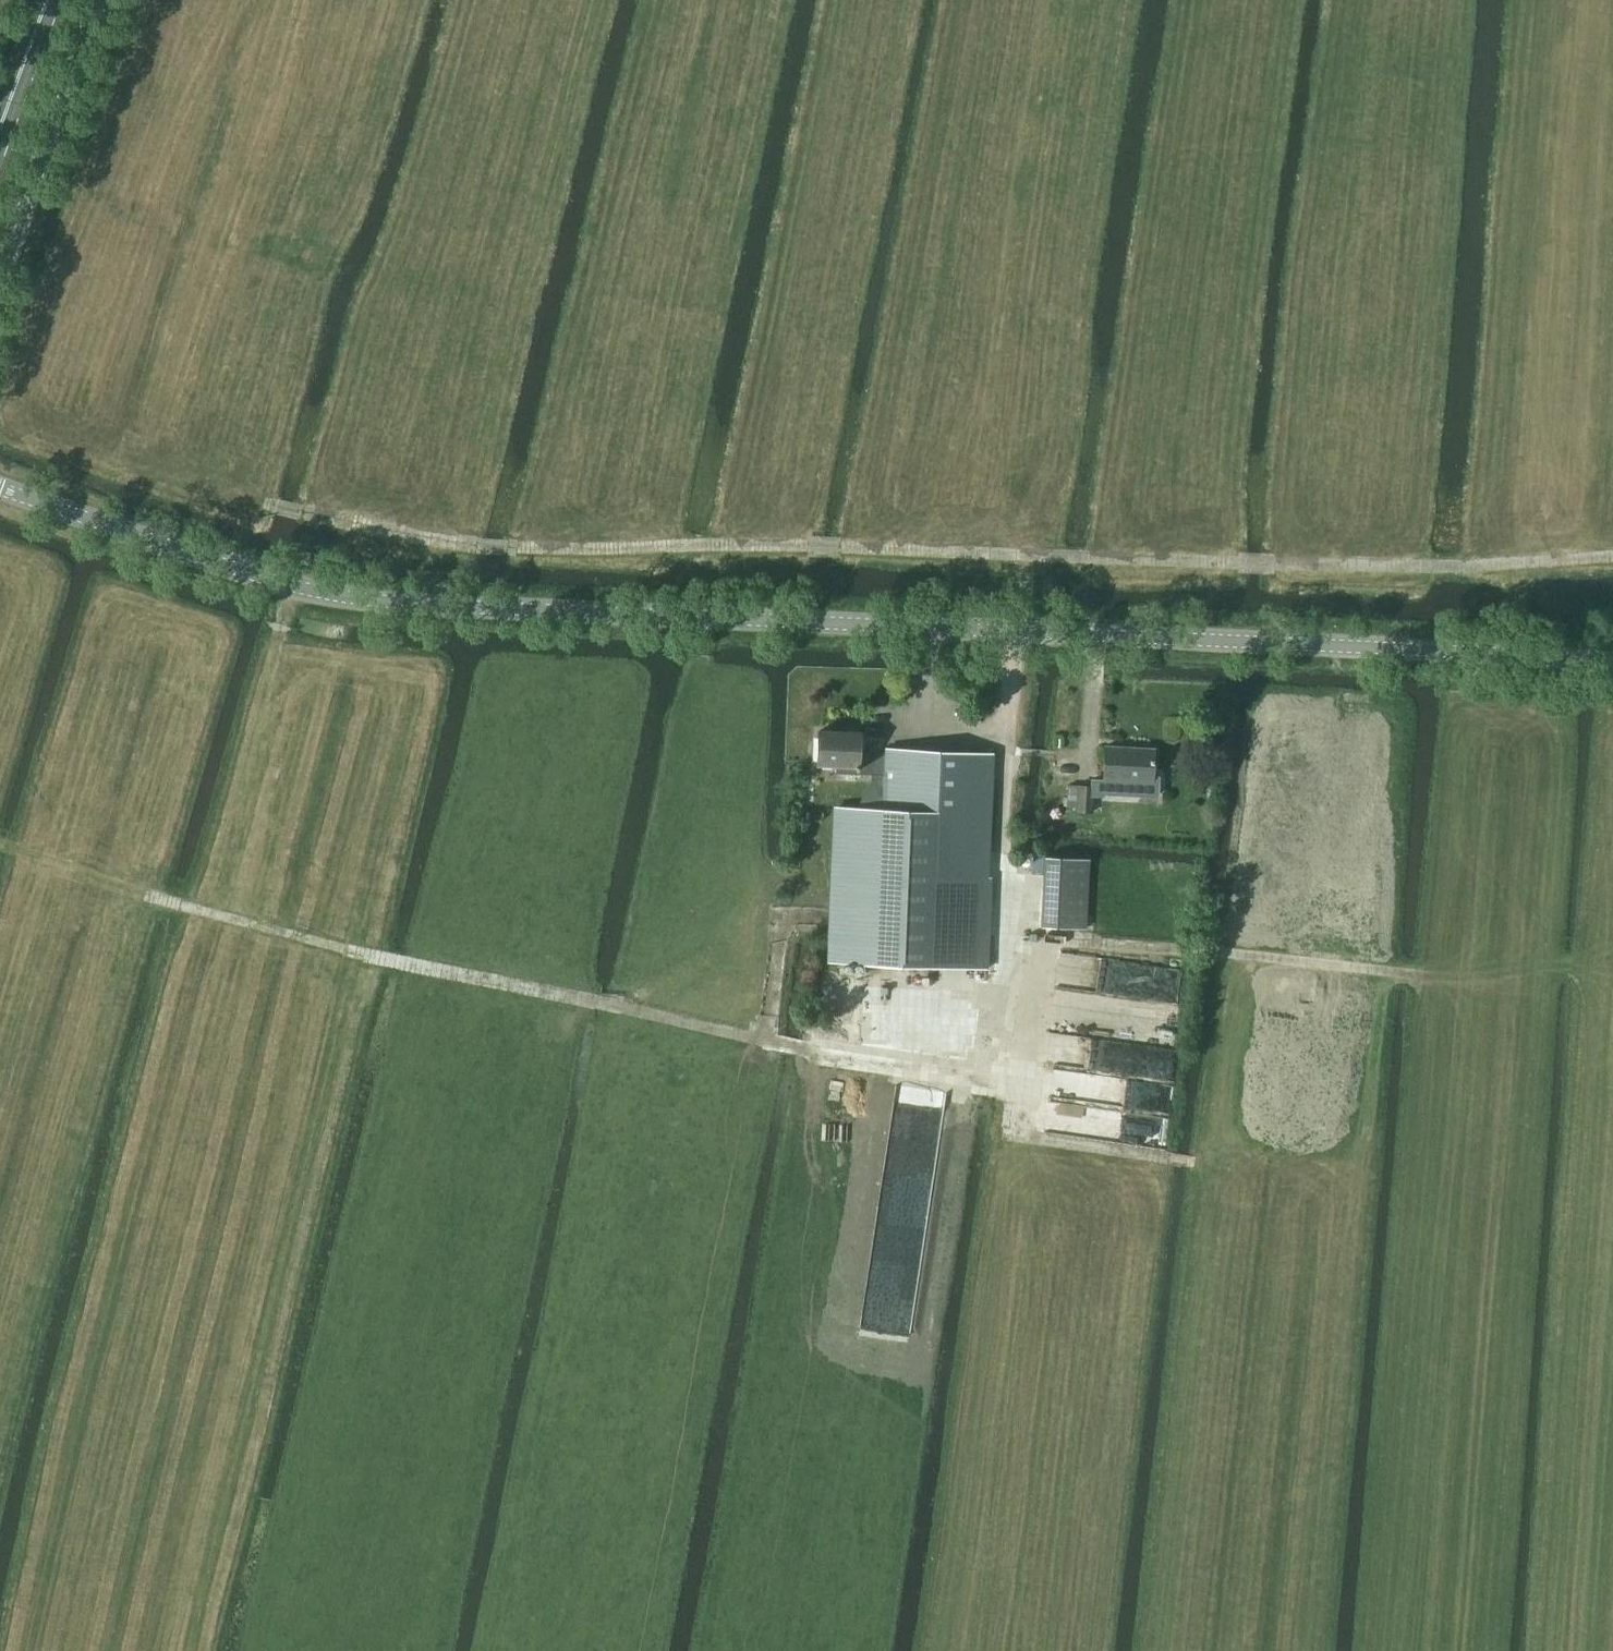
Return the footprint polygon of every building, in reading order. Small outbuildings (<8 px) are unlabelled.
[(818,731),(817,764),(836,765),(836,773),(861,774),(871,774),(870,782),(860,799),(859,808),(838,807),(833,913),(833,926),(831,961),(874,963),(895,964),(948,966),(987,968),(991,880),(988,880),(993,754),(885,749),(885,758),(859,756),(860,733),(818,731)] [(1103,780),(1152,782),(1154,749),(1104,746),(1103,780)] [(1093,786),(1069,785),(1068,806),(1092,808),(1093,786)] [(1041,927),(1085,929),(1088,859),(1044,857),(1041,927)]
